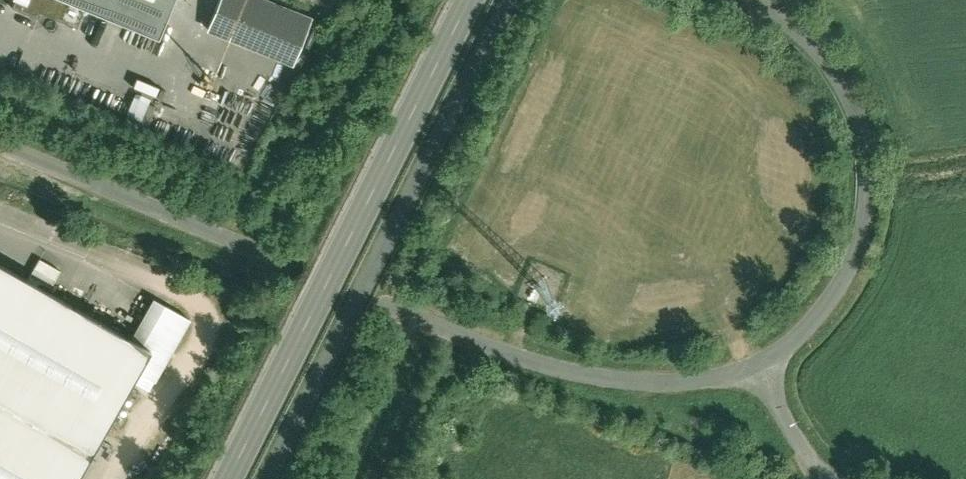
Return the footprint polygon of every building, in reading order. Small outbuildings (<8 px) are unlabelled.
[(15,15),(46,27),(50,16),(89,30),(94,18),(166,45),(182,0),(21,0),(15,15)] [(224,0),(220,0),(202,49),(286,81),(305,31),(224,0)] [(0,263),(0,478),(74,478),(136,371),(149,348),(133,339),(0,263)] [(155,300),(133,339),(149,348),(136,371),(157,384),(193,322),(155,300)]
